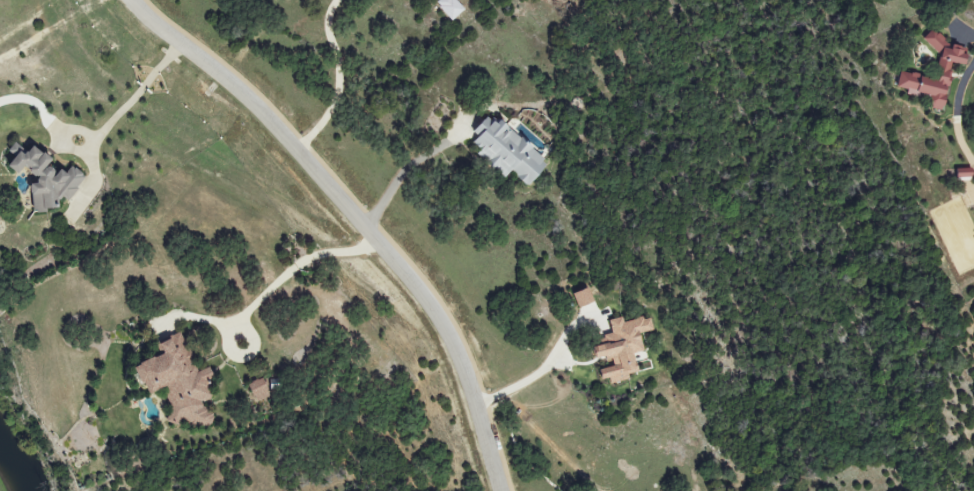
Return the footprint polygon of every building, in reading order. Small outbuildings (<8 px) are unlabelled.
[(934,78),(900,71),(897,87),(930,95),(928,107),(943,110),(953,62),(965,65),(969,47),(927,37),(925,45),(941,49),(934,78)] [(505,178),(510,171),(529,186),(549,162),(499,120),(495,123),(486,116),(473,132),(478,136),(472,143),(481,150),(477,154),(505,178)] [(27,204),(45,214),(50,206),(52,207),(59,195),(69,201),(85,174),(71,166),(66,173),(58,168),(57,170),(48,165),(52,158),(32,145),(29,151),(14,142),(8,152),(14,155),(7,167),(19,173),(23,167),(42,178),(27,204)] [(956,180),(973,180),(973,168),(956,168),(956,180)] [(578,307),(593,302),(588,288),(573,293),(578,307)] [(637,372),(633,354),(643,351),(639,334),(653,330),(650,316),(623,322),(622,317),(609,320),(612,333),(599,336),(601,345),(593,347),(596,360),(611,356),(613,366),(599,370),(601,380),(609,378),(610,384),(628,379),(627,374),(637,372)] [(134,367),(137,376),(146,389),(148,394),(165,388),(168,398),(189,429),(214,422),(212,416),(204,403),(213,397),(208,381),(213,377),(210,367),(198,371),(191,361),(195,358),(184,342),(180,331),(170,338),(155,342),(156,344),(163,355),(145,361),(134,367)] [(248,384),(256,402),(270,396),(263,378),(248,384)]
